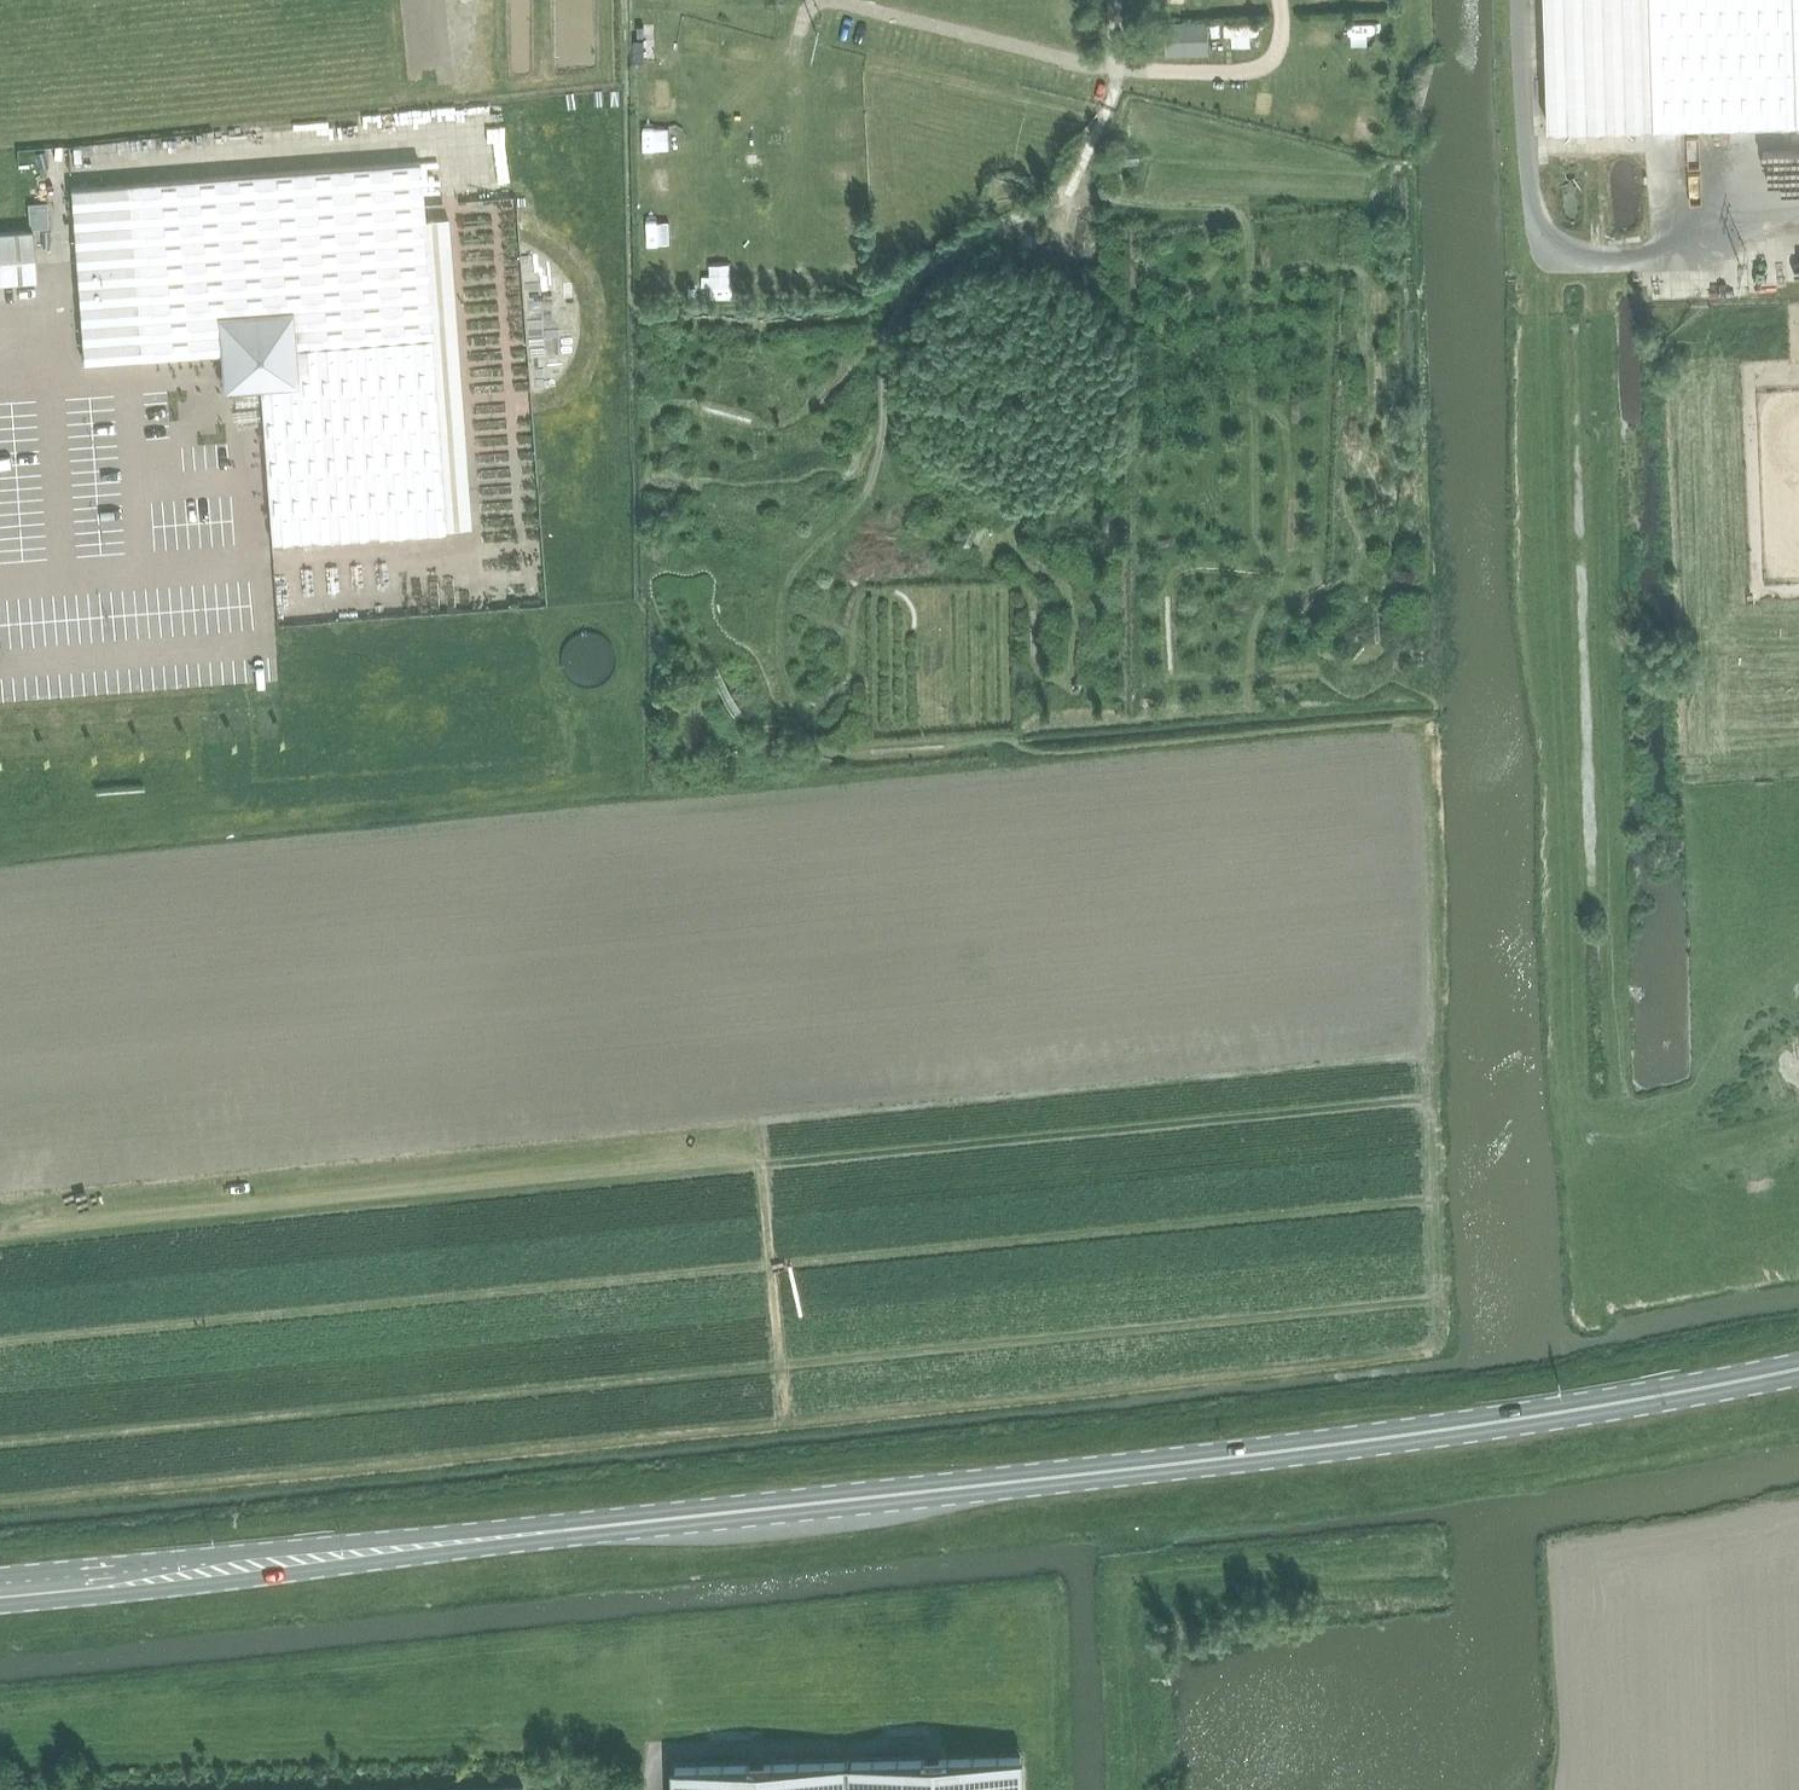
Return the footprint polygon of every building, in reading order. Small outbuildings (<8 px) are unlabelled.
[(1654,0),(1545,0),(1548,125),(1656,121),(1654,0)] [(1656,121),(1798,117),(1798,0),(1654,0),(1656,121)] [(260,386),(272,542),(447,529),(420,160),(71,186),(84,362),(220,351),(222,371),(241,387),(260,386)] [(47,226),(46,199),(0,201),(0,229),(47,226)] [(37,278),(33,229),(0,232),(0,281),(37,278)] [(623,659),(624,653),(623,646),(621,640),(618,635),(614,631),(606,625),(601,624),(595,623),(590,623),(584,625),(578,628),(574,631),(569,636),(567,640),(565,647),(564,652),(565,657),(566,663),(569,669),(573,673),(578,678),(582,680),(588,682),(593,682),(600,682),(606,680),(612,676),(615,673),(621,665),(623,659)] [(676,1789),(1022,1789),(1021,1757),(676,1767),(676,1789)]
